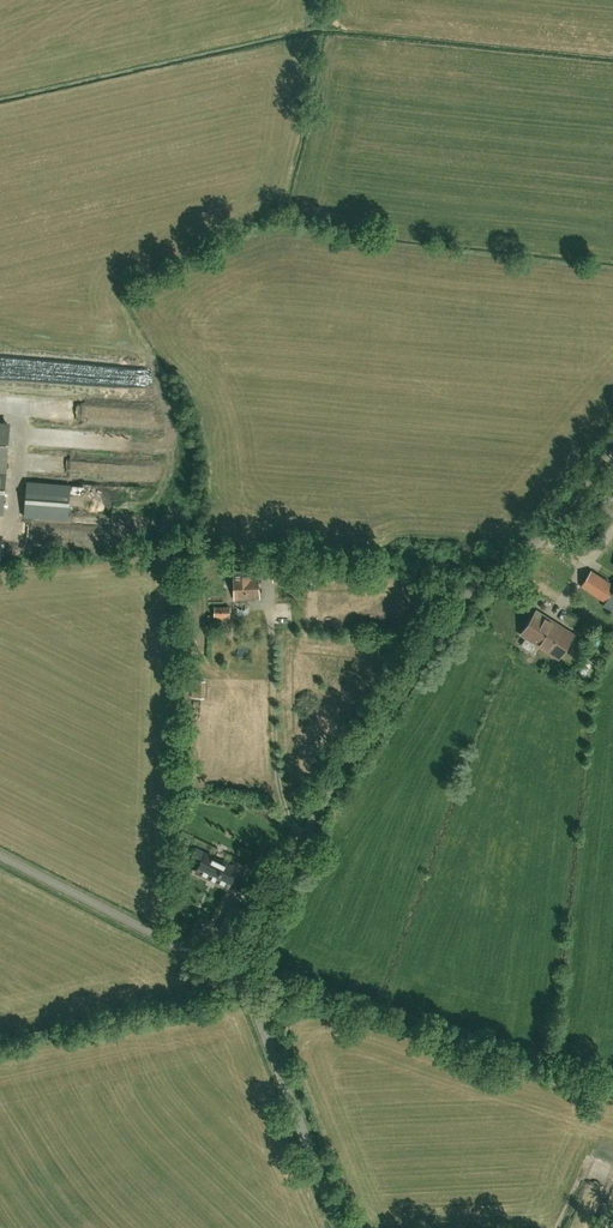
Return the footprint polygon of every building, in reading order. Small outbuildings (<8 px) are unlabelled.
[(10,425),(0,425),(0,513),(3,513),(10,425)] [(106,438),(106,450),(121,450),(121,438),(106,438)] [(141,480),(151,477),(148,466),(138,469),(141,480)] [(68,518),(71,483),(27,480),(25,515),(68,518)] [(603,508),(612,517),(612,516),(612,497),(603,508)] [(235,599),(259,598),(258,575),(251,575),(251,570),(234,571),(235,599)] [(592,570),(581,586),(606,602),(604,605),(612,611),(612,584),(592,570)] [(230,618),(230,607),(214,607),(214,617),(230,618)] [(559,658),(574,635),(537,611),(522,635),(559,658)] [(277,614),(277,623),(294,622),(293,613),(277,614)] [(205,698),(206,682),(192,681),(191,697),(205,698)] [(205,853),(197,871),(228,886),(236,869),(205,853)] [(223,904),(226,896),(209,889),(206,897),(223,904)]
